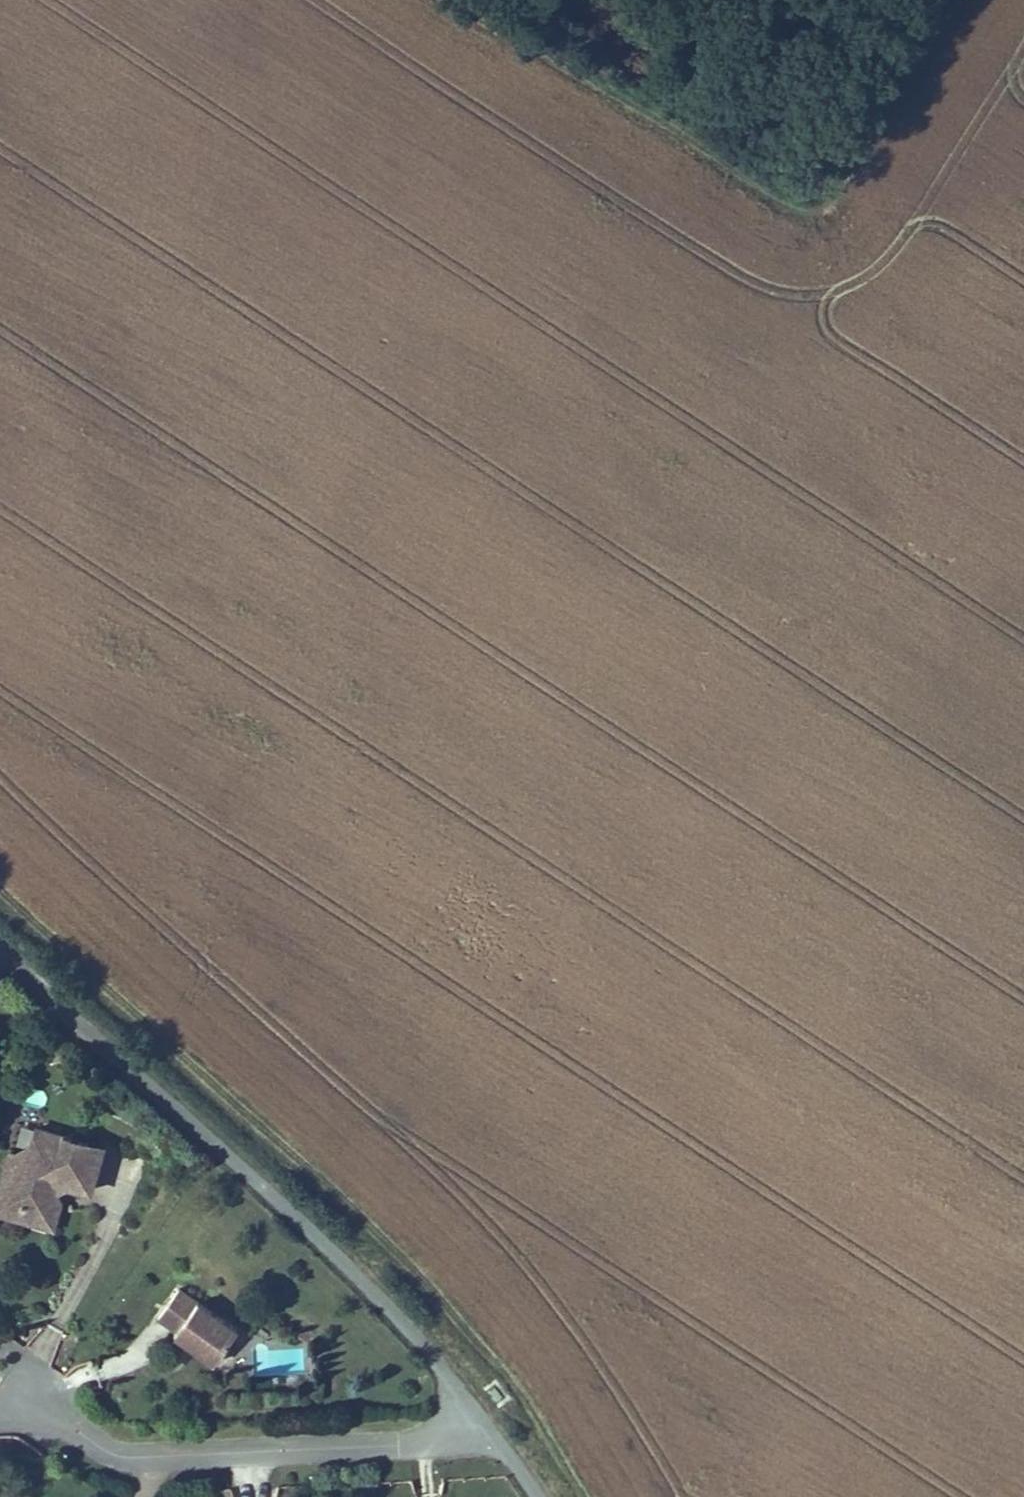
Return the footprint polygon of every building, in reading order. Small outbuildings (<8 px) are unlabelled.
[(56,1198),(58,1193),(62,1190),(66,1190),(70,1192),(73,1197),(87,1201),(104,1150),(59,1134),(58,1137),(34,1129),(29,1145),(25,1150),(19,1154),(13,1155),(6,1154),(0,1173),(0,1207),(14,1211),(10,1223),(52,1235),(61,1206),(57,1202),(56,1198)] [(10,1223),(14,1211),(0,1207),(0,1219),(10,1223)] [(180,1294),(160,1322),(178,1335),(176,1337),(217,1366),(239,1335),(180,1294)]
